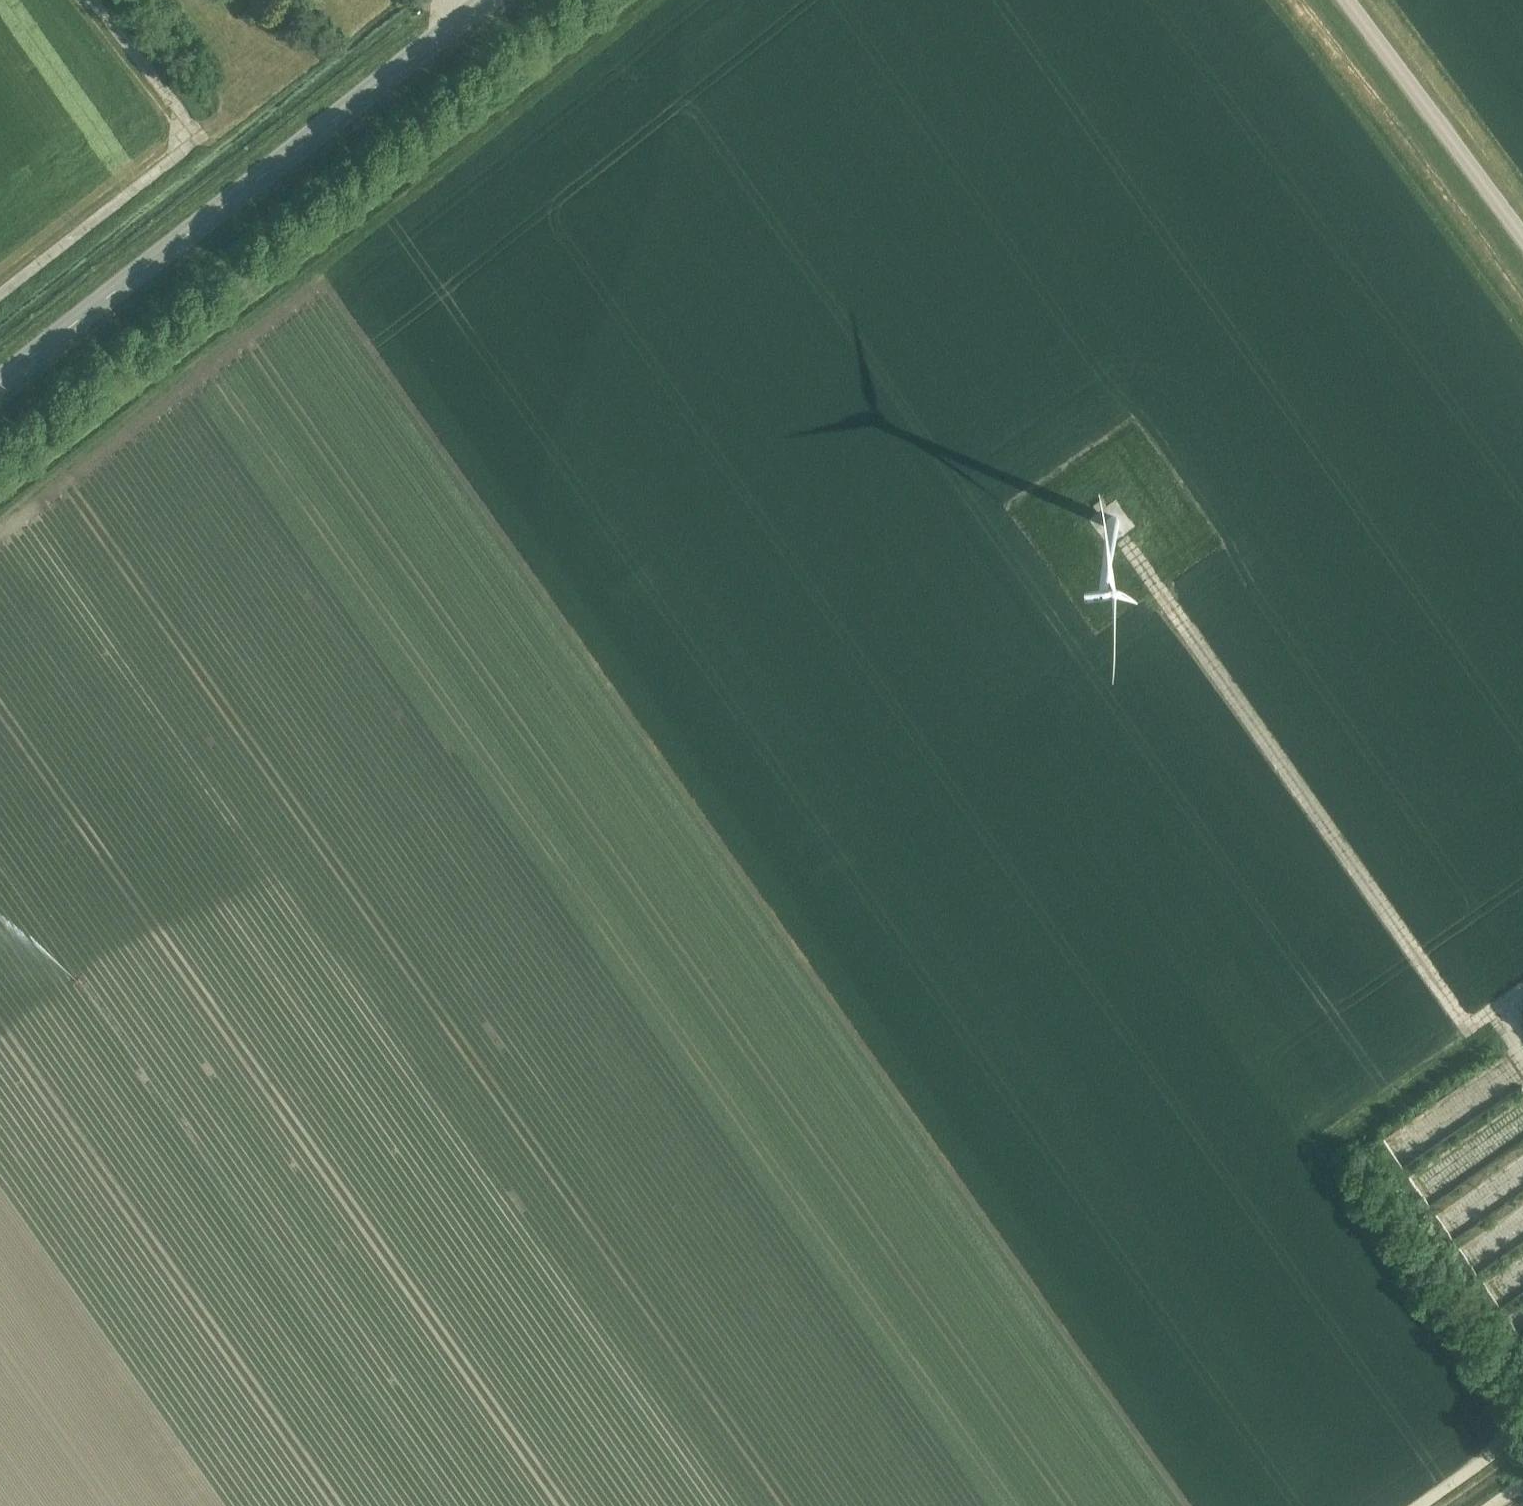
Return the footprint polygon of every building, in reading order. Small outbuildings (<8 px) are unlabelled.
[(1395,1161),(1518,1078),(1503,1055),(1380,1138),(1395,1161)] [(1522,1125),(1522,1103),(1474,1140),(1485,1154),(1522,1125)] [(1506,1192),(1522,1182),(1522,1151),(1493,1170),(1506,1192)]
